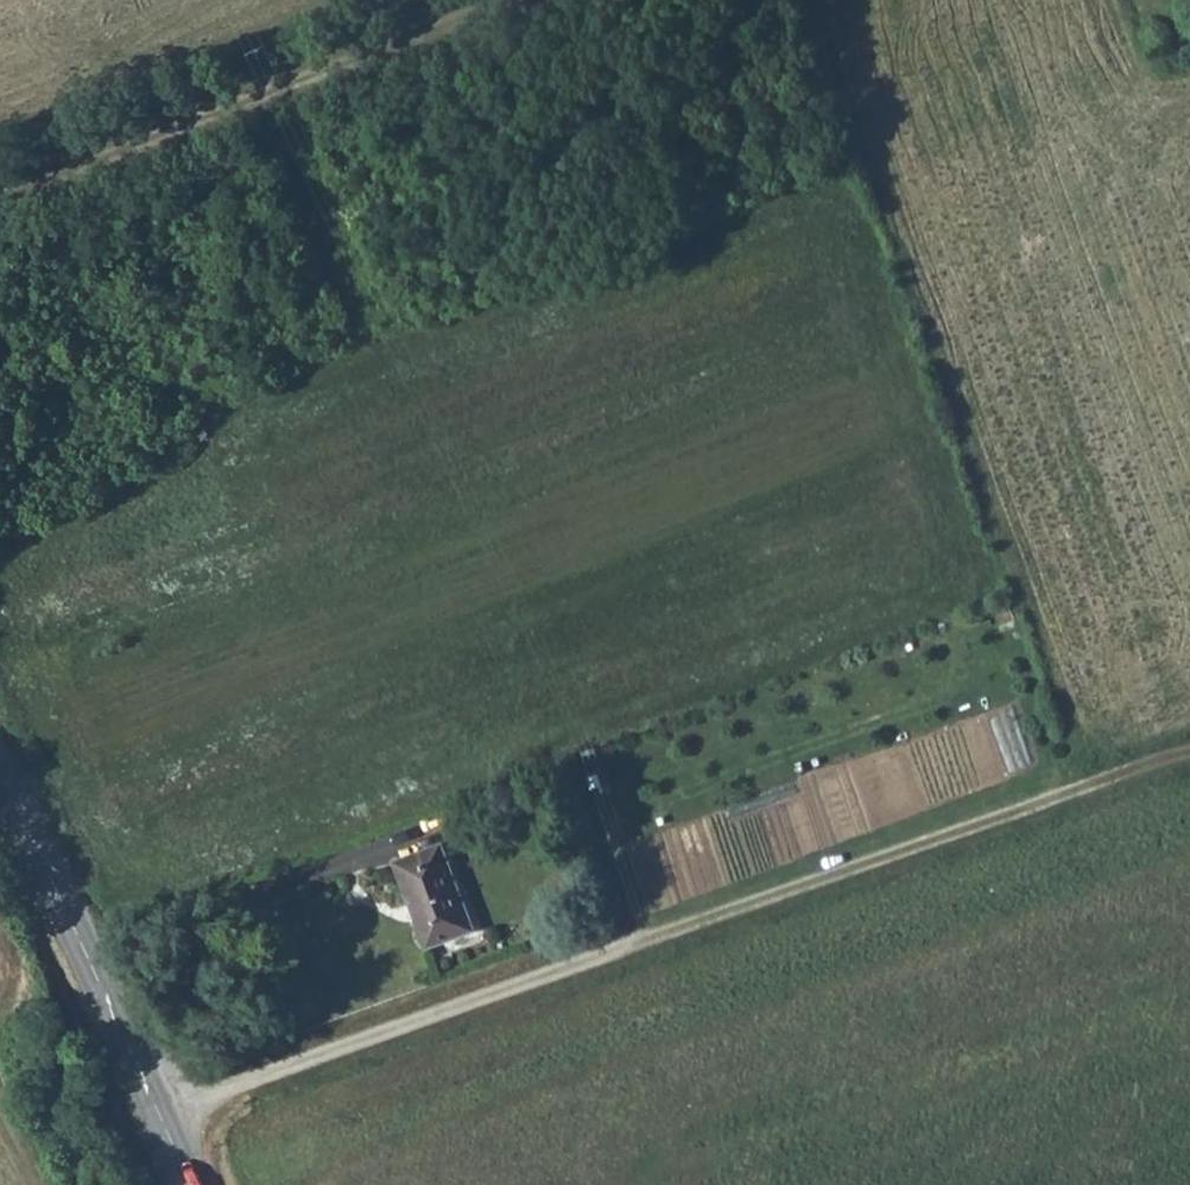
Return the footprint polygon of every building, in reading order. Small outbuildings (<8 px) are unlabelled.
[(429,945),(472,927),(441,846),(397,862),(429,945)]
